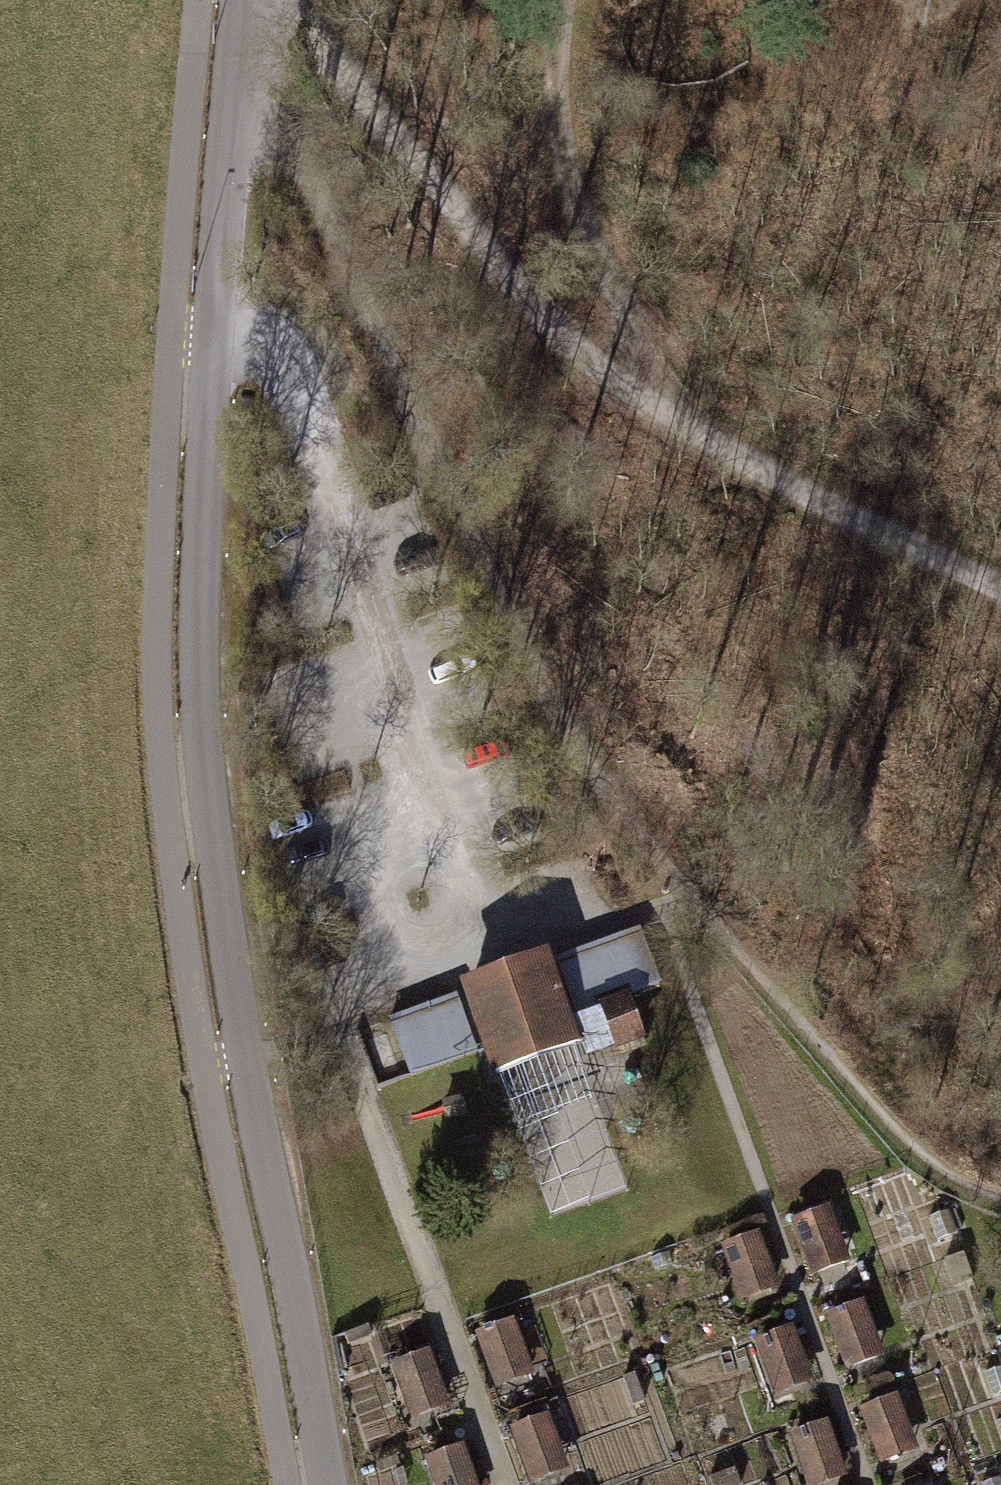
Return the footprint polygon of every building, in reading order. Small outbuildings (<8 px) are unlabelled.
[(641,935),(560,963),(579,1019),(601,1011),(626,1002),(660,991),(641,935)] [(544,969),(471,994),(502,1082),(575,1057),(544,969)] [(389,1022),(411,1083),(482,1059),(460,998),(389,1022)] [(626,1002),(601,1011),(617,1057),(642,1048),(626,1002)] [(794,1223),(815,1280),(849,1268),(829,1211),(794,1223)] [(722,1248),(743,1305),(777,1292),(757,1235),(722,1248)] [(827,1320),(848,1377),(882,1365),(862,1307),(827,1320)] [(478,1339),(499,1396),(534,1383),(513,1326),(478,1339)] [(756,1345),(776,1402),(811,1389),(791,1332),(756,1345)] [(393,1370),(414,1427),(448,1414),(428,1357),(393,1370)] [(864,1417),(884,1474),(919,1462),(899,1404),(864,1417)] [(529,1484),(553,1484),(567,1480),(546,1423),(511,1435),(529,1484)] [(808,1484),(847,1484),(827,1429),(792,1441),(808,1484)] [(433,1484),(473,1484),(462,1454),(427,1467),(433,1484)]
